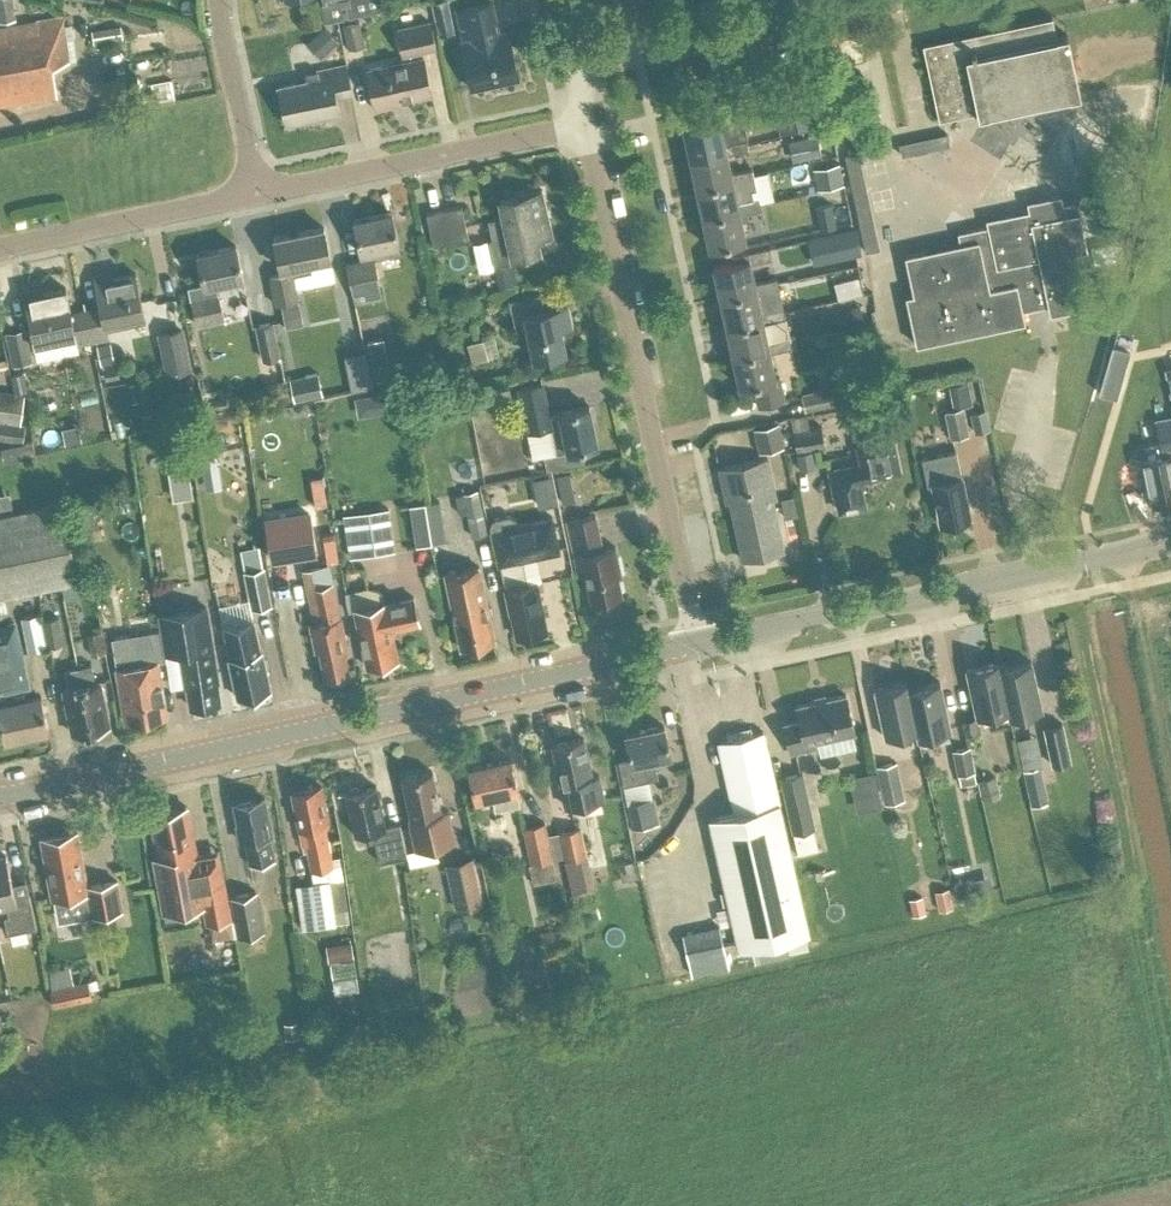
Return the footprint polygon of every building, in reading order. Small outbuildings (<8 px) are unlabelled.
[(17,16),(14,0),(0,0),(0,18),(17,16)] [(330,20),(384,9),(382,0),(325,0),(330,20)] [(448,0),(435,0),(431,1),(439,35),(455,31),(448,0)] [(471,87),(518,77),(508,30),(499,32),(492,1),(457,9),(463,39),(461,40),(471,87)] [(53,16),(0,25),(0,105),(57,95),(53,63),(69,60),(63,15),(53,16)] [(978,115),(1080,93),(1067,33),(1056,35),(1052,16),(1004,25),(923,43),(939,118),(977,110),(978,115)] [(365,43),(359,19),(342,23),(348,47),(365,43)] [(422,49),(435,46),(430,20),(397,27),(404,60),(366,68),(375,108),(396,103),(395,100),(431,92),(422,49)] [(93,42),(123,37),(121,24),(91,28),(93,42)] [(339,40),(326,26),(309,42),(322,56),(339,40)] [(336,95),(352,92),(346,63),(317,69),(319,77),(279,85),(286,122),(339,111),(336,95)] [(154,100),(174,97),(171,78),(151,82),(154,100)] [(791,130),(815,125),(807,86),(783,91),(791,130)] [(690,156),(726,148),(725,142),(746,138),(740,108),(717,113),(718,118),(683,125),(690,156)] [(818,133),(788,140),(793,162),(822,155),(818,133)] [(746,138),(725,142),(726,148),(690,156),(696,185),(733,178),(731,172),(727,153),(748,148),(746,138)] [(838,162),(822,166),(827,186),(843,183),(838,162)] [(696,185),(703,215),(739,207),(738,201),(752,198),(749,187),(756,185),(752,167),(731,172),(733,178),(696,185)] [(512,259),(511,255),(541,249),(538,236),(552,233),(542,188),(499,197),(502,214),(488,217),(492,239),(489,240),(494,263),(512,259)] [(1050,312),(1088,304),(1076,248),(1087,246),(1076,197),(1062,200),(1060,192),(1036,197),(1038,205),(987,216),(988,224),(958,231),(960,242),(905,253),(915,303),(908,304),(916,343),(1024,320),(1022,308),(1048,303),(1050,312)] [(738,201),(739,207),(703,215),(709,246),(745,237),(741,219),(748,218),(747,211),(761,208),(759,197),(752,198),(738,201)] [(830,202),(816,205),(820,226),(835,223),(830,202)] [(461,205),(426,213),(433,244),(468,236),(461,205)] [(373,257),(400,252),(398,242),(398,241),(392,211),(354,219),(362,259),(347,262),(355,302),(382,297),(373,257)] [(291,264),(330,256),(324,225),(274,236),(281,272),(270,274),(275,303),(281,302),(286,325),(303,321),(291,264)] [(836,232),(819,236),(825,258),(841,254),(836,232)] [(1113,239),(1090,244),(1094,262),(1117,257),(1113,239)] [(217,281),(242,275),(236,244),(197,252),(204,282),(188,286),(190,298),(191,298),(196,323),(224,317),(217,281)] [(713,264),(720,295),(756,287),(755,281),(751,262),(772,257),(770,247),(749,251),(748,250),(731,254),(732,260),(713,264)] [(516,258),(499,262),(504,283),(521,279),(516,258)] [(844,269),(825,274),(828,290),(848,286),(844,269)] [(146,319),(136,271),(107,277),(106,271),(93,274),(99,304),(85,308),(92,340),(108,337),(106,327),(146,319)] [(783,306),(778,287),(776,276),(755,281),(756,287),(720,295),(726,324),(763,317),(761,311),(783,306)] [(36,286),(23,289),(34,342),(63,336),(74,334),(76,343),(92,340),(85,308),(71,311),(66,286),(37,292),(36,286)] [(560,326),(571,324),(567,304),(546,308),(543,292),(509,299),(516,329),(527,327),(533,356),(565,349),(560,326)] [(859,305),(836,310),(840,328),(863,323),(859,305)] [(783,306),(761,311),(763,317),(726,324),(733,354),(769,346),(768,340),(764,321),(785,317),(783,306)] [(274,319),(256,323),(263,359),(282,355),(274,319)] [(26,326),(6,330),(12,364),(33,360),(26,326)] [(183,326),(158,332),(166,373),(192,367),(183,326)] [(74,334),(63,336),(65,346),(76,343),(74,334)] [(363,340),(371,378),(392,373),(384,335),(363,340)] [(770,351),(791,346),(789,336),(768,340),(769,346),(733,354),(739,385),(753,381),(758,403),(784,398),(779,374),(775,375),(770,351)] [(101,363),(114,360),(110,340),(97,343),(101,363)] [(482,340),(466,344),(471,363),(487,359),(482,340)] [(1116,397),(1130,350),(1112,345),(1099,393),(1116,397)] [(119,376),(116,363),(103,366),(106,379),(119,376)] [(318,371),(290,377),(294,400),(323,394),(318,371)] [(224,399),(219,375),(201,379),(206,403),(224,399)] [(582,447),(597,443),(589,404),(559,410),(559,411),(550,413),(543,381),(518,386),(528,431),(551,426),(556,452),(567,449),(567,450),(582,447)] [(963,405),(972,403),(966,381),(948,386),(953,407),(963,405)] [(485,387),(469,390),(471,404),(487,402),(485,387)] [(831,387),(802,393),(805,410),(835,404),(831,387)] [(359,394),(362,413),(403,407),(400,388),(359,394)] [(21,422),(24,392),(0,389),(0,419),(21,422)] [(887,418),(903,415),(899,399),(883,402),(887,418)] [(944,410),(951,437),(970,432),(963,405),(953,407),(944,410)] [(975,431),(990,427),(986,408),(970,412),(975,431)] [(98,434),(111,431),(107,412),(94,414),(98,434)] [(1155,417),(1160,439),(1147,442),(1149,454),(1142,456),(1149,494),(1170,489),(1170,414),(1155,417)] [(23,438),(25,422),(0,420),(0,436),(23,438)] [(783,445),(779,421),(753,426),(758,450),(783,445)] [(797,450),(825,445),(822,425),(793,430),(797,450)] [(862,480),(901,471),(893,434),(856,442),(860,461),(851,463),(851,464),(829,468),(834,493),(836,492),(839,509),(865,504),(862,487),(863,486),(862,480)] [(5,458),(35,452),(32,438),(2,445),(5,458)] [(174,496),(196,495),(194,447),(172,448),(174,496)] [(585,461),(582,447),(567,450),(567,449),(556,452),(543,454),(546,469),(585,461)] [(812,450),(798,453),(800,468),(815,465),(812,450)] [(940,522),(970,516),(961,476),(960,476),(955,450),(922,457),(928,484),(932,483),(940,522)] [(203,471),(219,468),(217,451),(200,454),(203,471)] [(767,455),(719,466),(726,500),(730,499),(742,558),(784,549),(773,497),(776,497),(767,455)] [(558,485),(573,482),(570,469),(556,471),(558,485)] [(328,473),(315,475),(318,503),(331,502),(328,473)] [(462,491),(472,534),(487,530),(477,487),(462,491)] [(13,506),(10,491),(0,493),(0,509),(13,506)] [(785,516),(797,513),(793,494),(780,496),(785,516)] [(434,539),(429,499),(413,501),(419,542),(434,539)] [(53,504),(0,514),(0,596),(80,580),(64,501),(53,504)] [(342,513),(349,555),(395,548),(388,506),(342,513)] [(527,582),(521,557),(561,548),(553,513),(518,521),(517,516),(512,512),(494,516),(490,522),(499,562),(500,562),(506,587),(505,587),(510,612),(511,612),(516,635),(547,628),(536,580),(527,582)] [(595,513),(567,519),(578,571),(585,569),(592,600),(622,594),(617,574),(622,573),(615,545),(603,548),(595,513)] [(338,545),(300,554),(303,567),(329,562),(341,559),(338,545)] [(326,676),(349,671),(345,653),(349,652),(341,616),(340,615),(329,562),(303,567),(315,621),(310,622),(316,649),(320,649),(326,676)] [(461,646),(495,639),(479,565),(445,572),(461,646)] [(243,570),(250,608),(271,604),(263,566),(243,570)] [(83,579),(65,584),(68,598),(87,594),(83,579)] [(413,595),(385,601),(355,608),(358,624),(358,625),(366,664),(395,658),(391,640),(394,639),(392,628),(419,621),(413,595)] [(219,680),(213,643),(207,605),(160,613),(166,651),(180,649),(185,685),(188,685),(191,705),(219,700),(216,680),(219,680)] [(39,611),(46,646),(64,642),(57,607),(39,611)] [(46,646),(39,612),(22,616),(29,649),(46,646)] [(229,656),(238,696),(256,692),(255,691),(270,687),(262,649),(255,651),(251,635),(257,634),(254,619),(224,626),(231,656),(229,656)] [(0,627),(0,718),(4,736),(48,726),(41,695),(18,700),(16,693),(25,691),(23,679),(11,625),(0,627)] [(101,625),(88,629),(94,653),(107,649),(101,625)] [(155,661),(166,659),(161,628),(112,636),(117,666),(116,666),(122,702),(125,702),(128,720),(164,714),(155,661)] [(977,716),(1008,709),(1009,709),(999,667),(1000,667),(998,660),(966,667),(977,716)] [(1010,716),(1042,709),(1031,660),(1000,667),(999,667),(1009,709),(1008,709),(1010,716)] [(91,662),(78,665),(91,727),(110,723),(101,679),(95,680),(91,662)] [(91,727),(78,665),(64,668),(68,686),(63,687),(72,731),(91,727)] [(885,736),(917,729),(908,687),(907,680),(875,687),(885,736)] [(918,736),(950,729),(940,680),(908,687),(917,729),(918,736)] [(815,740),(855,731),(846,693),(796,704),(799,718),(784,722),(790,752),(816,747),(815,740)] [(965,734),(979,731),(975,716),(961,719),(965,734)] [(1043,725),(1051,763),(1071,759),(1063,721),(1043,725)] [(653,757),(670,753),(664,724),(625,732),(631,757),(618,759),(623,784),(648,779),(648,778),(657,776),(653,757)] [(810,931),(780,801),(764,729),(718,740),(735,811),(710,817),(740,948),(810,931)] [(552,743),(561,783),(562,783),(567,805),(604,797),(599,773),(592,775),(584,737),(552,743)] [(952,749),(957,773),(975,769),(970,745),(952,749)] [(495,807),(520,802),(517,787),(518,787),(511,757),(468,767),(474,797),(492,793),(495,807)] [(897,760),(878,765),(886,801),(905,797),(897,760)] [(1049,797),(1040,763),(1024,767),(1032,801),(1049,797)] [(448,809),(441,810),(432,769),(402,776),(411,816),(409,817),(416,848),(455,839),(448,809)] [(853,796),(879,790),(874,769),(848,775),(853,796)] [(803,770),(779,775),(792,831),(816,826),(803,770)] [(1001,792),(996,773),(978,777),(982,796),(1001,792)] [(321,784),(291,790),(299,828),(303,827),(311,869),(333,864),(324,822),(329,822),(321,784)] [(379,860),(407,854),(400,821),(385,825),(376,784),(346,791),(355,832),(372,829),(379,860)] [(655,795),(627,801),(632,827),(660,821),(655,795)] [(250,862),(274,858),(270,834),(272,833),(265,796),(234,802),(238,823),(235,823),(238,837),(241,836),(241,840),(245,839),(250,862)] [(196,852),(187,805),(152,812),(157,835),(154,836),(162,875),(157,876),(163,905),(202,898),(206,921),(231,916),(224,880),(218,848),(196,852)] [(546,821),(523,826),(531,862),(554,857),(563,855),(558,831),(548,833),(546,821)] [(581,825),(558,831),(563,855),(564,859),(587,853),(581,825)] [(77,830),(53,835),(41,837),(52,898),(82,892),(86,915),(122,909),(117,879),(87,884),(77,830)] [(871,853),(885,850),(883,837),(868,840),(871,853)] [(0,855),(0,907),(7,906),(9,914),(4,915),(8,933),(37,926),(29,893),(15,896),(6,854),(0,855)] [(474,856),(446,863),(456,910),(485,903),(474,856)] [(296,883),(302,927),(336,922),(331,879),(296,883)] [(272,901),(286,899),(283,884),(270,887),(272,901)] [(938,909),(952,906),(948,887),(934,890),(938,909)] [(257,888),(230,893),(237,934),(265,929),(257,888)] [(913,914),(926,911),(922,895),(909,898),(913,914)] [(691,974),(728,965),(719,924),(682,933),(691,974)] [(328,959),(353,955),(351,940),(325,944),(328,959)] [(89,979),(50,986),(54,1005),(92,997),(89,979)] [(343,1036),(365,1031),(363,1020),(341,1025),(343,1036)]
